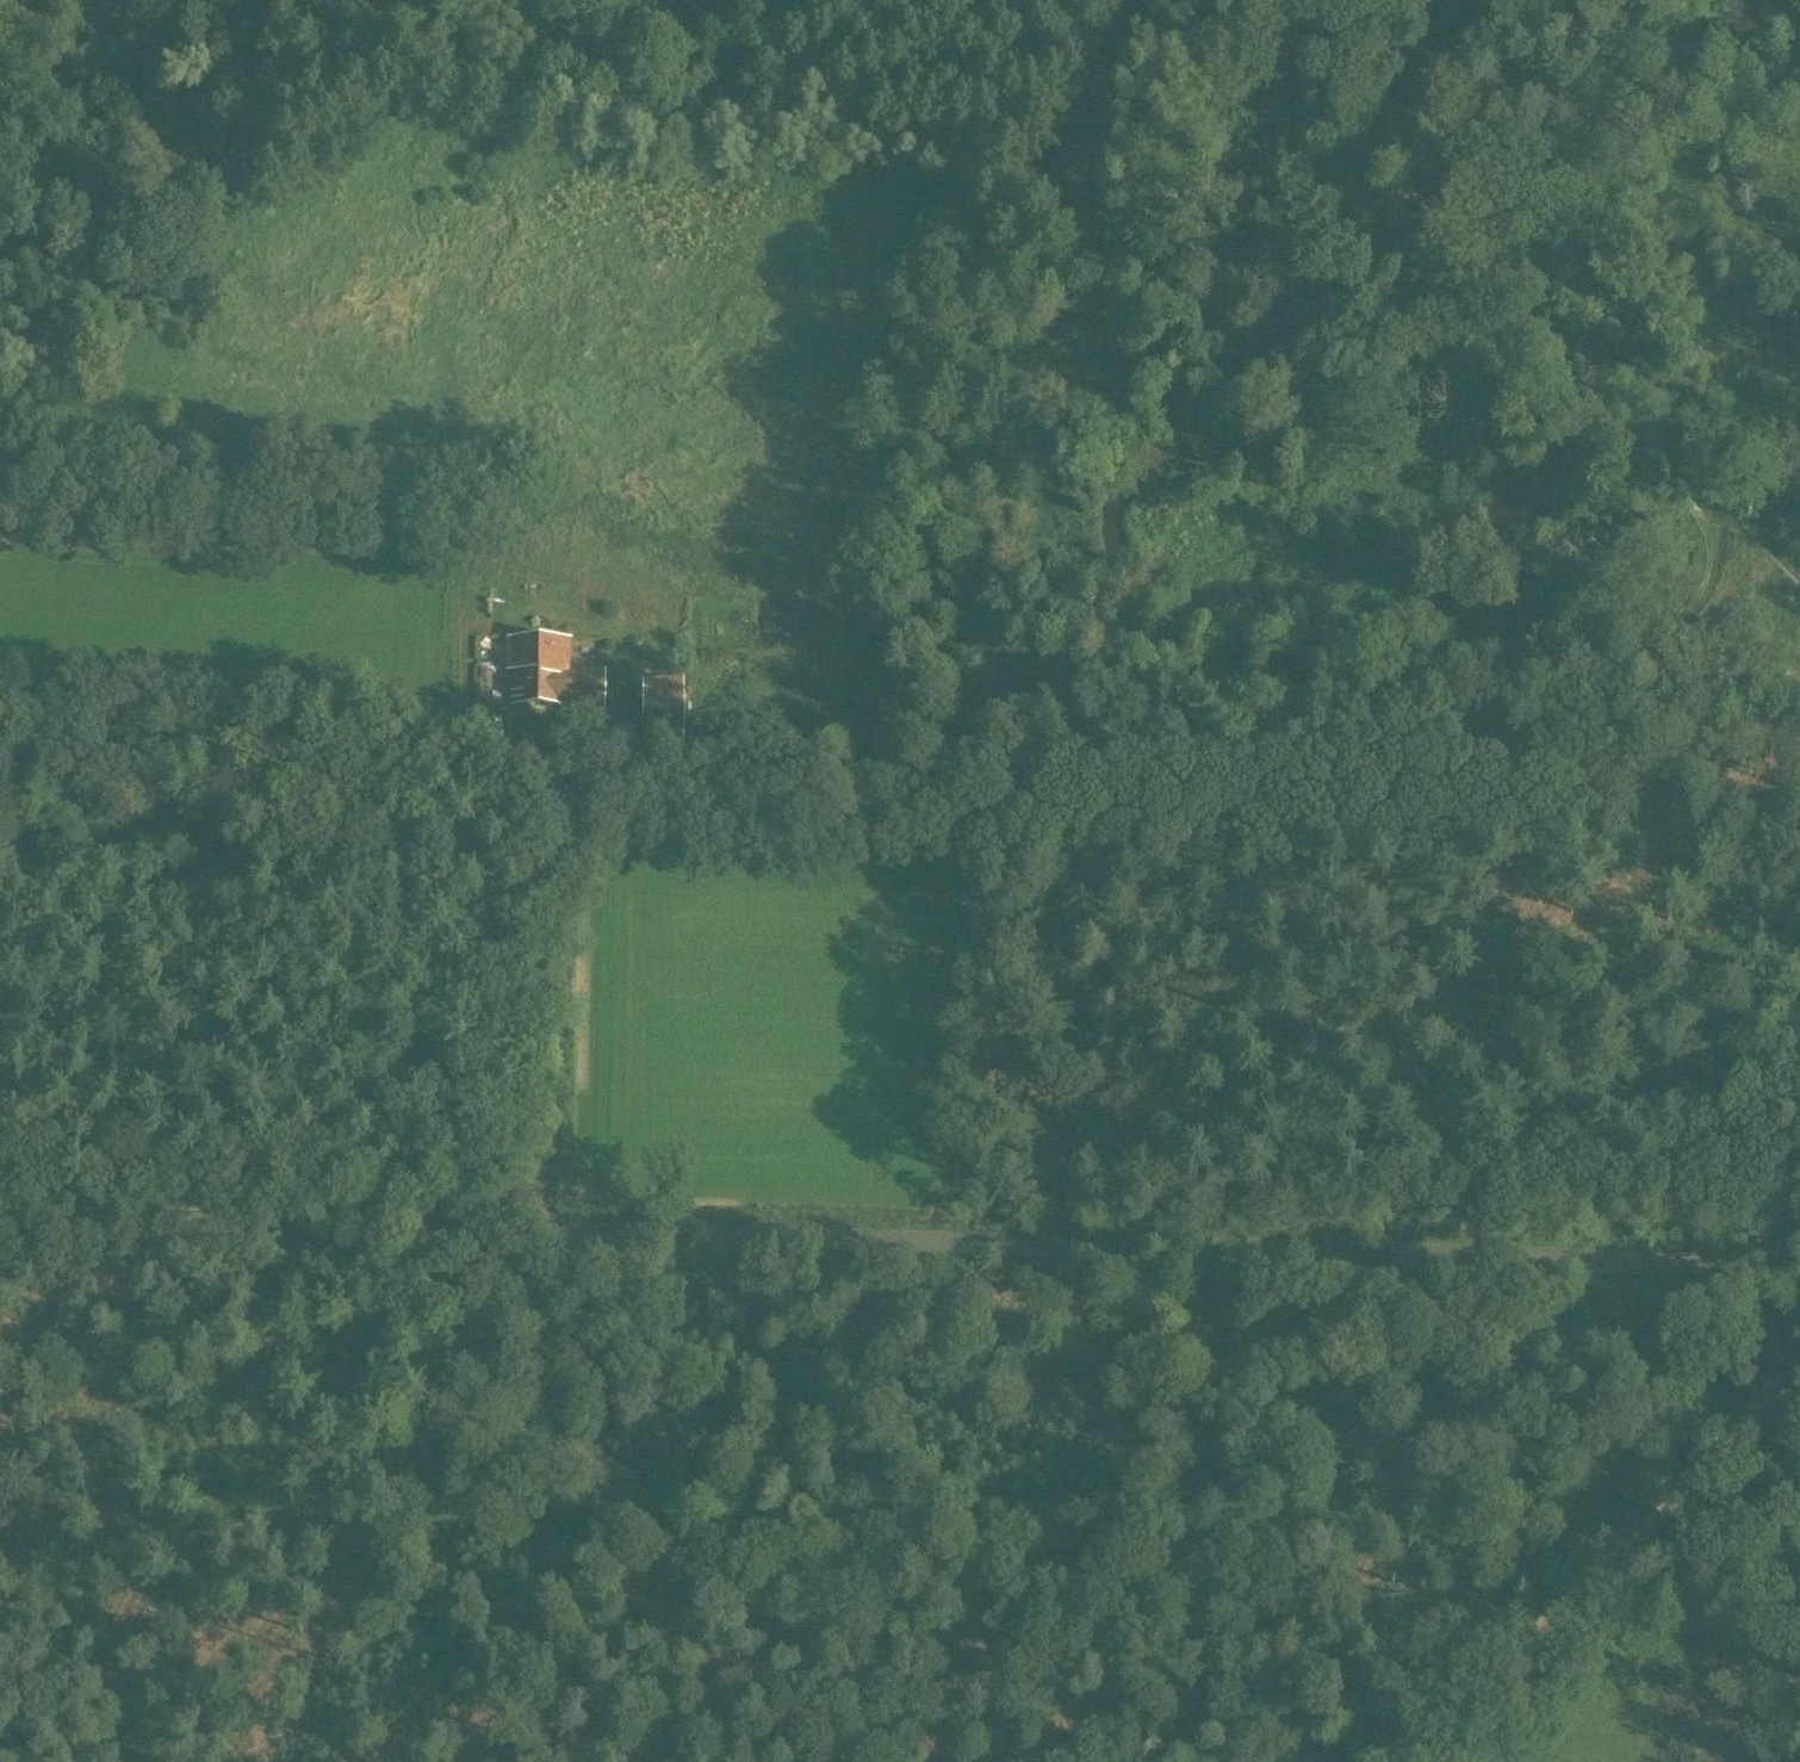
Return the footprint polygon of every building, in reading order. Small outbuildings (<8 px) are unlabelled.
[(510,640),(510,671),(516,671),(516,702),(604,703),(604,674),(568,673),(568,641),(510,640)] [(643,677),(643,680),(637,680),(637,697),(643,697),(643,738),(684,739),(684,677),(643,677)]
